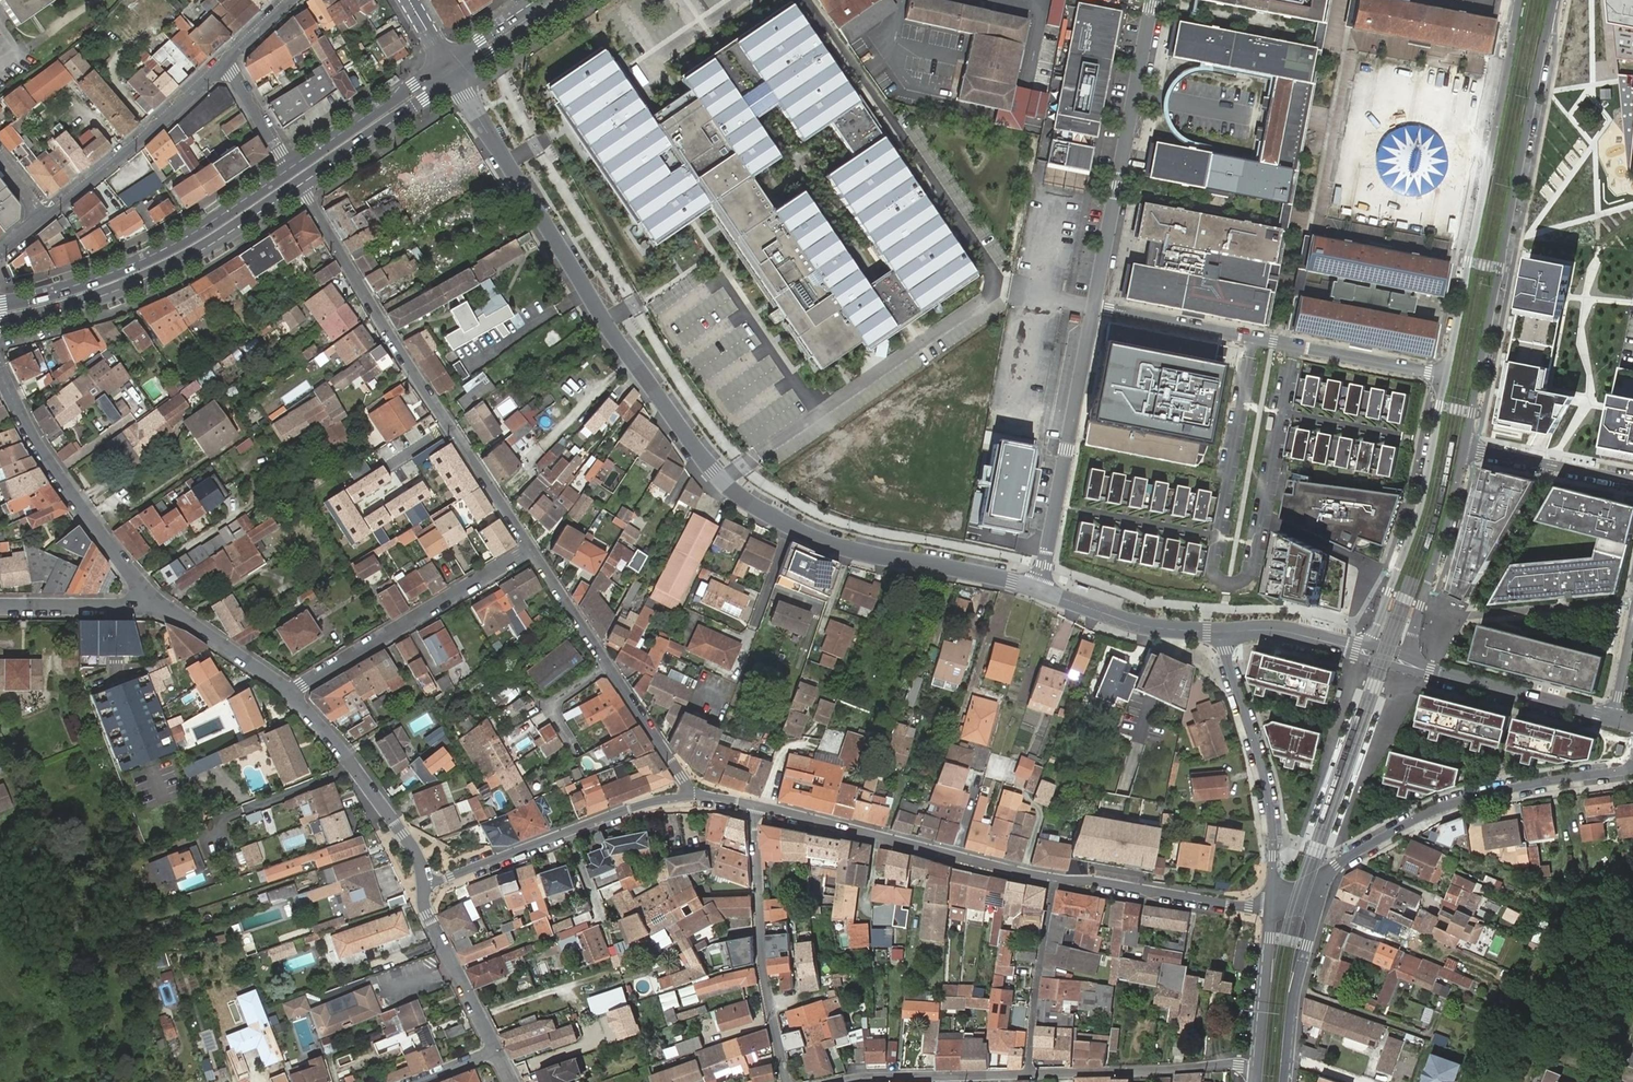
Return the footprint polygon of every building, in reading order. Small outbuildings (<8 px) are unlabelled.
[(0,3),(5,10),(17,27),(30,17),(33,15),(55,0),(0,0),(0,3)] [(201,6),(209,14),(213,10),(214,11),(221,5),(216,0),(207,0),(201,6)] [(251,0),(216,0),(221,5),(242,27),(260,10),(251,0)] [(260,10),(270,0),(251,0),(260,10)] [(335,24),(327,11),(322,4),(321,2),(320,0),(312,0),(307,3),(310,8),(306,10),(314,24),(318,22),(324,31),(325,30),(335,24)] [(344,0),(328,0),(322,4),(327,11),(344,0)] [(335,25),(342,20),(348,29),(356,23),(351,15),(358,10),(357,9),(351,0),(344,0),(327,11),(335,24),(335,25)] [(357,9),(371,0),(351,0),(357,9)] [(445,25),(453,27),(465,19),(454,0),(430,0),(445,25)] [(463,3),(470,15),(491,1),(490,0),(461,0),(463,3)] [(848,43),(897,9),(890,0),(818,0),(848,43)] [(930,0),(908,0),(904,24),(931,30),(938,2),(930,0)] [(1044,25),(1055,28),(1061,0),(1049,0),(1044,25)] [(1318,22),(1323,0),(1202,0),(1318,22)] [(1382,0),(1356,0),(1350,29),(1486,55),(1492,21),(1382,0)] [(1618,59),(1632,60),(1632,0),(1612,0),(1618,59)] [(938,2),(931,30),(969,39),(955,102),(994,111),(1006,113),(1011,88),(1026,22),(938,2)] [(861,345),(863,348),(865,352),(974,278),(970,273),(881,140),(856,105),(789,8),(786,3),(678,78),(680,83),(693,101),(687,105),(652,129),(639,110),(644,107),(613,64),(610,67),(600,53),(598,49),(544,86),(546,90),(560,110),(573,130),(586,148),(599,167),(612,187),(625,206),(637,223),(650,243),(653,246),(707,210),(731,243),(791,331),(810,359),(820,373),(835,363),(861,345)] [(1119,12),(1077,4),(1053,129),(1095,137),(1106,77),(1119,12)] [(204,24),(210,30),(223,44),(242,27),(221,5),(214,11),(213,10),(209,14),(212,17),(204,24)] [(303,34),(310,45),(323,38),(314,24),(306,10),(293,18),(297,25),(303,34)] [(181,30),(183,32),(187,36),(193,31),(189,26),(180,16),(174,22),(181,30)] [(297,25),(293,18),(293,17),(279,30),(281,34),(278,36),(283,45),(290,58),(310,46),(310,45),(303,34),(297,25)] [(389,23),(392,27),(398,23),(394,17),(388,21),(389,23)] [(373,37),(376,41),(390,32),(393,31),(394,33),(401,28),(398,23),(392,27),(388,29),(388,28),(373,37)] [(1256,164),(1290,170),(1313,50),(1177,23),(1171,57),(1273,77),(1256,164)] [(191,24),(189,26),(193,31),(187,36),(208,58),(215,51),(223,44),(210,30),(204,24),(196,31),(194,29),(195,28),(191,24)] [(1571,44),(1574,27),(1568,26),(1565,43),(1571,44)] [(390,32),(376,41),(386,57),(403,47),(408,44),(405,34),(398,39),(394,33),(393,31),(390,32)] [(181,58),(177,61),(171,54),(158,66),(165,73),(177,87),(197,69),(184,55),(176,47),(170,40),(162,32),(157,36),(172,51),(173,50),(181,58)] [(278,36),(276,33),(265,43),(271,38),(272,40),(278,36)] [(208,58),(187,36),(185,38),(176,47),(184,55),(197,69),(208,58)] [(277,49),(283,45),(278,36),(272,40),(277,49)] [(272,68),(290,58),(283,45),(277,49),(272,40),(271,38),(265,43),(273,51),(265,56),(272,68)] [(310,46),(320,62),(333,54),(323,38),(310,45),(310,46)] [(248,58),(245,67),(246,68),(265,56),(273,51),(265,43),(248,58)] [(145,46),(142,49),(149,56),(153,52),(147,45),(145,46)] [(403,47),(386,57),(390,63),(407,53),(403,47)] [(78,55),(73,49),(56,61),(62,68),(78,55)] [(136,54),(146,65),(151,71),(154,68),(157,65),(149,56),(142,49),(136,54)] [(344,102),(356,93),(360,86),(355,78),(348,79),(333,54),(320,62),(322,65),(336,89),(344,102)] [(62,68),(56,61),(21,87),(35,105),(41,101),(41,102),(71,79),(77,85),(122,138),(137,125),(92,72),(78,55),(62,68)] [(252,79),(272,68),(265,56),(246,68),(252,79)] [(146,65),(127,82),(132,87),(134,90),(140,96),(135,101),(148,115),(165,98),(152,84),(145,77),(148,73),(151,71),(146,65)] [(161,76),(165,73),(158,66),(157,65),(154,68),(161,76)] [(316,103),(336,89),(322,65),(312,71),(315,76),(304,82),(316,103)] [(177,87),(165,73),(161,76),(155,81),(148,73),(145,77),(152,84),(165,98),(177,87)] [(1619,74),(1620,81),(1624,120),(1630,185),(1632,156),(1632,75),(1619,74)] [(267,82),(257,87),(261,95),(271,89),(267,82)] [(307,110),(316,103),(304,82),(295,88),(307,110)] [(218,86),(177,125),(186,139),(235,103),(226,87),(218,86)] [(30,109),(35,105),(21,87),(4,99),(19,118),(19,117),(30,109)] [(299,116),(307,110),(295,88),(286,93),(299,116)] [(990,127),(1019,133),(1023,115),(1028,92),(1024,91),(1011,88),(1006,113),(994,111),(993,115),(990,127)] [(1039,120),(1045,96),(1028,92),(1023,115),(1039,120)] [(286,93),(267,105),(281,129),(299,116),(286,93)] [(58,122),(41,102),(41,101),(35,105),(30,109),(35,115),(39,120),(43,116),(49,123),(52,121),(55,125),(58,123),(58,122)] [(35,115),(30,109),(19,117),(24,124),(35,115)] [(246,122),(241,113),(224,125),(227,130),(232,127),(234,130),(246,122)] [(19,118),(9,125),(18,135),(28,128),(24,124),(19,117),(19,118)] [(79,173),(89,165),(81,154),(82,153),(74,143),(61,127),(58,123),(55,125),(51,128),(62,142),(66,148),(62,151),(79,173)] [(9,125),(0,132),(0,138),(10,151),(22,141),(20,138),(19,136),(18,135),(9,125)] [(186,139),(177,125),(166,135),(180,155),(186,164),(190,170),(197,165),(196,163),(182,142),(186,139)] [(417,224),(498,180),(470,128),(389,172),(417,224)] [(89,165),(111,147),(96,129),(93,129),(89,131),(74,143),(82,153),(81,154),(89,165)] [(180,155),(166,135),(163,130),(145,147),(159,169),(165,165),(168,163),(175,172),(181,168),(183,167),(186,164),(180,155)] [(25,134),(20,138),(22,141),(23,142),(29,149),(33,145),(25,134)] [(69,181),(79,173),(62,151),(53,138),(47,142),(54,152),(49,155),(69,181)] [(266,155),(256,138),(237,151),(248,167),(266,155)] [(1093,148),(1051,140),(1047,164),(1088,172),(1093,148)] [(27,155),(18,162),(47,198),(59,189),(40,163),(36,159),(29,149),(23,142),(21,145),(23,148),(22,149),(27,155)] [(1256,164),(1154,144),(1148,178),(1283,204),(1290,170),(1256,164)] [(237,151),(235,149),(210,165),(223,184),(248,167),(237,151)] [(36,159),(40,163),(59,189),(69,181),(49,155),(46,151),(36,159)] [(999,164),(1015,172),(1021,158),(1005,151),(999,164)] [(190,170),(186,164),(183,167),(181,168),(189,179),(194,176),(190,170)] [(1088,172),(1047,164),(1042,185),(1084,193),(1088,172)] [(223,184),(210,165),(194,177),(207,196),(223,184)] [(164,186),(161,182),(154,172),(118,196),(128,209),(164,186)] [(207,196),(194,177),(194,176),(189,179),(173,189),(186,209),(207,196)] [(19,222),(20,208),(0,183),(0,237),(19,222)] [(107,214),(90,192),(71,207),(74,212),(65,218),(70,225),(79,240),(89,234),(86,231),(107,214)] [(147,231),(157,225),(155,222),(173,210),(167,200),(156,208),(152,201),(144,206),(141,202),(132,207),(144,225),(147,231)] [(1278,231),(1142,205),(1136,238),(1150,241),(1144,268),(1131,265),(1124,299),(1260,325),(1266,291),(1263,291),(1268,264),(1271,264),(1278,231)] [(144,225),(132,207),(129,209),(125,211),(128,215),(125,217),(122,213),(109,222),(115,231),(118,236),(123,233),(125,237),(144,225)] [(305,212),(284,226),(300,254),(302,256),(323,242),(305,212)] [(65,218),(62,214),(56,219),(63,230),(70,225),(65,218)] [(34,236),(38,241),(44,251),(66,243),(69,242),(70,242),(63,230),(56,219),(34,236)] [(105,225),(89,234),(79,240),(85,249),(88,248),(91,253),(107,243),(105,239),(102,235),(109,231),(105,225)] [(284,226),(268,236),(284,259),(286,264),(300,254),(284,226)] [(387,317),(395,330),(454,298),(459,305),(453,308),(456,313),(451,316),(458,329),(442,337),(451,351),(493,327),(501,323),(513,317),(506,305),(484,317),(481,314),(473,319),(459,294),(477,285),(487,279),(495,275),(491,269),(520,252),(519,249),(530,241),(525,233),(523,234),(514,239),(475,262),(477,265),(427,294),(387,317)] [(268,236),(238,256),(254,278),(284,259),(268,236)] [(1445,263),(1310,237),(1303,270),(1305,271),(1368,283),(1374,284),(1437,297),(1439,297),(1445,263)] [(1444,258),(1447,241),(1432,238),(1429,256),(1444,258)] [(44,251),(38,241),(26,251),(22,253),(12,262),(16,268),(26,262),(27,266),(31,265),(34,273),(54,268),(44,251)] [(54,268),(80,259),(74,241),(70,242),(69,242),(66,243),(44,251),(54,268)] [(366,254),(354,261),(359,270),(372,263),(367,254),(366,254)] [(238,256),(221,266),(237,287),(239,290),(248,283),(250,287),(256,282),(254,278),(238,256)] [(384,267),(364,280),(373,294),(418,268),(413,261),(407,265),(403,256),(384,267)] [(1563,295),(1569,265),(1526,257),(1514,316),(1517,316),(1508,362),(1495,426),(1543,435),(1551,436),(1574,398),(1546,391),(1550,370),(1558,323),(1563,295)] [(321,287),(341,272),(334,261),(314,275),(321,287)] [(375,268),(372,263),(359,270),(364,280),(384,267),(382,264),(375,268)] [(221,266),(205,276),(223,301),(224,302),(230,299),(226,295),(237,287),(221,266)] [(205,276),(189,287),(204,307),(205,309),(215,301),(217,305),(223,301),(205,276)] [(487,279),(477,285),(493,305),(481,314),(484,317),(506,305),(487,279)] [(1369,306),(1408,313),(1411,297),(1373,290),(1368,289),(1366,299),(1349,296),(1351,286),(1334,282),(1331,298),(1364,305),(1369,306)] [(248,283),(239,290),(242,295),(252,288),(250,287),(248,283)] [(319,322),(345,303),(332,284),(307,302),(312,308),(310,309),(319,322)] [(381,308),(387,317),(427,294),(426,291),(422,285),(381,308)] [(1367,289),(1351,286),(1349,296),(1366,299),(1368,289),(1367,289)] [(189,287),(166,299),(183,323),(204,307),(189,287)] [(1298,298),(1291,331),(1427,358),(1434,324),(1368,311),(1363,310),(1298,298)] [(166,299),(139,310),(164,345),(186,328),(183,323),(166,299)] [(359,323),(345,303),(319,322),(333,342),(359,323)] [(282,315),(286,320),(292,329),(305,318),(296,305),(282,315)] [(573,312),(564,319),(567,323),(576,317),(573,312)] [(282,315),(276,320),(279,325),(286,320),(282,315)] [(117,330),(110,321),(94,326),(103,340),(117,330)] [(136,321),(122,330),(138,353),(147,347),(152,343),(136,321)] [(493,327),(502,339),(510,334),(501,323),(493,327)] [(1108,324),(1085,445),(1194,466),(1217,345),(1108,324)] [(374,344),(360,325),(308,364),(314,372),(329,361),(327,357),(338,349),(347,364),(348,364),(374,345),(374,344)] [(94,326),(62,336),(63,339),(77,370),(83,366),(79,360),(98,348),(101,352),(108,347),(103,340),(94,326)] [(402,343),(429,383),(444,374),(426,345),(431,341),(424,330),(402,343)] [(245,353),(260,344),(255,336),(240,345),(245,353)] [(77,370),(63,339),(54,343),(57,351),(51,354),(58,369),(52,373),(50,375),(53,381),(48,384),(52,388),(59,383),(77,370)] [(307,361),(319,353),(314,345),(302,354),(307,361)] [(392,364),(379,346),(331,379),(335,386),(342,388),(353,378),(357,376),(362,384),(392,364)] [(30,352),(9,362),(19,384),(40,374),(36,366),(44,362),(38,349),(30,352)] [(95,382),(111,370),(104,360),(88,372),(95,382)] [(458,362),(452,366),(461,381),(468,376),(458,362)] [(129,377),(122,366),(113,372),(121,383),(129,377)] [(1619,368),(1612,406),(1603,448),(1632,454),(1632,371),(1619,368)] [(113,372),(111,370),(95,382),(94,382),(97,386),(104,396),(121,383),(113,372)] [(456,401),(464,412),(495,390),(482,371),(461,386),(467,393),(456,401)] [(94,382),(95,382),(88,372),(73,383),(80,393),(86,388),(88,392),(97,386),(94,382)] [(53,381),(50,375),(49,373),(38,381),(41,389),(43,388),(48,384),(53,381)] [(1304,404),(1317,407),(1318,403),(1322,382),(1323,378),(1310,375),(1309,379),(1300,378),(1296,399),(1305,400),(1304,404)] [(170,397),(184,387),(177,378),(163,388),(170,397)] [(1325,409),(1339,411),(1339,407),(1344,386),(1344,382),(1331,379),(1330,383),(1322,382),(1318,403),(1326,405),(1325,409)] [(73,383),(57,394),(65,404),(69,400),(71,404),(75,401),(82,396),(80,393),(73,383)] [(132,383),(126,387),(132,397),(139,392),(132,383)] [(333,424),(345,417),(342,412),(325,383),(312,392),(316,398),(333,424)] [(1347,413),(1361,416),(1361,411),(1366,390),(1366,386),(1353,384),(1352,388),(1344,386),(1339,407),(1348,409),(1347,413)] [(224,392),(228,400),(238,394),(233,385),(224,392)] [(75,401),(82,411),(95,402),(104,396),(97,386),(88,392),(86,388),(80,393),(82,396),(75,401)] [(369,414),(386,442),(414,424),(396,396),(403,392),(399,386),(375,401),(378,408),(369,414)] [(1368,417),(1382,420),(1383,415),(1387,395),(1388,390),(1374,388),(1373,392),(1366,390),(1361,411),(1369,413),(1368,417)] [(1390,421),(1403,424),(1409,394),(1396,392),(1395,396),(1387,395),(1383,415),(1391,417),(1390,421)] [(57,394),(43,404),(50,414),(60,407),(63,410),(71,404),(69,400),(65,404),(57,394)] [(182,394),(160,409),(173,427),(185,419),(183,416),(187,413),(184,409),(189,405),(182,394)] [(112,407),(104,396),(95,402),(112,426),(132,413),(122,399),(112,407)] [(256,429),(280,414),(268,396),(245,410),(256,429)] [(335,427),(333,424),(316,398),(297,410),(296,409),(286,415),(290,421),(279,427),(288,440),(308,427),(309,428),(321,421),(326,428),(321,432),(331,445),(348,435),(340,424),(335,427)] [(617,407),(607,398),(582,426),(593,435),(617,407)] [(50,414),(60,427),(82,411),(75,401),(71,404),(63,410),(60,407),(50,414)] [(641,409),(633,402),(620,419),(630,426),(641,409)] [(196,429),(203,439),(227,422),(213,403),(185,424),(191,433),(196,429)] [(43,404),(32,412),(46,437),(49,443),(64,434),(60,427),(50,414),(43,404)] [(8,418),(3,406),(1,407),(0,407),(0,422),(8,418)] [(136,422),(109,442),(125,465),(140,454),(150,447),(151,448),(176,431),(173,427),(160,409),(138,424),(136,422)] [(500,435),(483,409),(466,420),(483,445),(500,435)] [(630,426),(619,443),(639,456),(657,430),(644,422),(647,417),(641,409),(630,426)] [(512,435),(480,460),(497,484),(521,466),(506,448),(531,429),(521,417),(518,413),(515,410),(501,422),(512,435)] [(878,411),(876,423),(890,425),(891,413),(878,411)] [(290,421),(286,415),(272,424),(284,443),(288,440),(279,427),(290,421)] [(203,439),(211,450),(235,433),(227,422),(203,439)] [(21,443),(14,428),(0,433),(0,450),(21,443)] [(1294,458),(1307,460),(1308,456),(1312,435),(1313,431),(1299,428),(1299,433),(1290,431),(1286,452),(1295,454),(1294,458)] [(191,433),(198,442),(203,439),(196,429),(191,433)] [(672,449),(657,429),(657,430),(639,456),(638,458),(648,465),(649,464),(659,470),(664,461),(672,449)] [(1315,462),(1328,464),(1329,460),(1333,439),(1334,435),(1321,433),(1320,437),(1312,435),(1308,456),(1316,458),(1315,462)] [(1337,466),(1350,469),(1351,465),(1355,444),(1356,439),(1343,437),(1342,441),(1333,439),(1329,460),(1338,462),(1337,466)] [(203,439),(198,442),(207,454),(211,450),(203,439)] [(1358,470),(1372,473),(1373,469),(1377,448),(1377,443),(1364,441),(1363,445),(1355,444),(1351,465),(1359,466),(1358,470)] [(29,457),(21,443),(0,450),(0,468),(1,468),(29,457)] [(556,444),(548,452),(555,458),(562,449),(556,444)] [(68,445),(57,454),(63,462),(75,453),(68,445)] [(450,445),(427,459),(454,501),(477,487),(450,445)] [(992,445),(977,526),(1018,534),(1034,453),(992,445)] [(1379,474),(1393,477),(1399,448),(1385,445),(1385,449),(1377,448),(1373,469),(1380,470),(1379,474)] [(306,459),(313,470),(326,462),(321,455),(325,453),(322,448),(306,459)] [(672,449),(664,461),(683,472),(684,468),(672,449)] [(545,468),(555,458),(548,452),(535,466),(538,476),(545,468)] [(140,454),(125,465),(131,474),(146,463),(140,454)] [(574,456),(566,466),(572,470),(580,461),(574,456)] [(6,481),(37,468),(30,457),(29,457),(1,468),(6,481)] [(538,476),(514,503),(525,512),(566,466),(558,459),(548,470),(545,468),(538,476)] [(659,470),(651,483),(668,494),(683,472),(664,461),(659,470)] [(206,475),(214,470),(210,463),(201,469),(206,475)] [(393,479),(384,464),(329,498),(356,542),(433,494),(423,478),(363,516),(355,503),(393,479)] [(582,479),(590,484),(601,469),(593,464),(582,479)] [(566,466),(525,512),(537,522),(568,484),(572,480),(567,476),(572,470),(566,466)] [(1468,602),(1528,497),(1532,480),(1482,467),(1452,582),(1455,583),(1449,593),(1468,602)] [(48,483),(37,468),(6,481),(0,483),(0,489),(6,504),(44,485),(48,483)] [(1089,469),(1083,498),(1097,501),(1098,496),(1105,498),(1109,477),(1102,476),(1103,471),(1089,469)] [(1403,496),(1384,492),(1383,497),(1303,482),(1304,475),(1291,472),(1282,518),(1370,559),(1376,545),(1385,549),(1398,513),(1403,496)] [(1124,475),(1110,473),(1109,477),(1105,498),(1104,502),(1118,505),(1119,501),(1127,502),(1131,481),(1123,480),(1124,475)] [(191,490),(206,513),(229,497),(214,475),(195,487),(189,477),(185,480),(191,490)] [(1145,480),(1132,477),(1131,481),(1127,502),(1126,506),(1139,509),(1140,505),(1149,507),(1153,485),(1144,484),(1145,480)] [(690,478),(678,500),(693,509),(701,494),(690,478)] [(1166,488),(1167,484),(1153,481),(1153,485),(1149,507),(1148,511),(1161,513),(1162,509),(1170,511),(1174,490),(1166,488)] [(33,513),(60,500),(48,483),(44,485),(6,504),(1,506),(0,507),(5,517),(22,510),(25,517),(25,516),(33,513)] [(568,484),(537,522),(549,531),(579,494),(568,484)] [(1189,488),(1175,486),(1174,490),(1170,511),(1169,515),(1183,518),(1184,513),(1191,515),(1195,494),(1188,492),(1189,488)] [(480,488),(463,498),(477,521),(494,510),(480,488)] [(1632,535),(1632,506),(1601,497),(1600,501),(1591,499),(1592,495),(1567,489),(1566,493),(1557,490),(1542,517),(1554,520),(1552,524),(1563,527),(1565,523),(1574,525),(1573,529),(1583,532),(1584,528),(1594,530),(1593,535),(1602,537),(1606,538),(1600,561),(1596,562),(1595,558),(1583,559),(1583,563),(1573,564),(1573,560),(1560,561),(1561,565),(1551,566),(1550,561),(1538,563),(1538,567),(1528,568),(1528,563),(1514,565),(1509,573),(1511,582),(1504,583),(1501,587),(1503,604),(1562,599),(1576,597),(1575,593),(1585,592),(1586,597),(1613,594),(1616,583),(1620,584),(1632,535)] [(174,505),(187,525),(206,513),(191,490),(179,497),(181,501),(174,505)] [(1210,492),(1196,490),(1195,494),(1191,515),(1191,519),(1204,522),(1205,518),(1213,519),(1217,498),(1209,496),(1210,492)] [(583,495),(566,517),(576,524),(592,502),(583,495)] [(139,512),(134,516),(140,525),(145,521),(159,543),(187,525),(174,505),(169,497),(141,516),(139,512)] [(68,511),(60,500),(33,513),(25,516),(31,529),(68,511)] [(627,523),(633,512),(622,505),(612,522),(623,529),(627,523)] [(452,511),(433,522),(433,523),(449,547),(449,548),(468,536),(452,511)] [(280,512),(254,529),(229,545),(238,559),(248,574),(266,563),(254,543),(279,528),(277,525),(285,520),(280,512)] [(673,611),(717,526),(693,513),(650,599),(673,611)] [(254,529),(244,514),(226,526),(229,530),(239,524),(241,526),(232,532),(235,538),(230,541),(229,540),(227,541),(229,545),(254,529)] [(134,516),(112,531),(130,553),(135,559),(148,550),(135,528),(140,525),(134,516)] [(514,545),(497,519),(477,532),(494,558),(514,545)] [(729,523),(724,521),(714,543),(734,552),(735,548),(742,552),(748,540),(749,537),(751,533),(734,525),(731,527),(730,526),(729,523)] [(1092,525),(1079,522),(1073,551),(1086,554),(1087,550),(1095,551),(1099,530),(1091,529),(1092,525)] [(449,547),(433,523),(421,531),(417,524),(410,528),(415,535),(417,538),(429,557),(430,559),(449,547)] [(623,529),(618,538),(631,546),(640,532),(627,523),(623,529)] [(648,523),(638,544),(644,547),(655,526),(648,523)] [(65,535),(63,548),(83,558),(85,554),(91,542),(79,526),(65,535)] [(1113,529),(1100,526),(1099,530),(1095,551),(1094,555),(1107,558),(1108,554),(1117,556),(1121,535),(1112,533),(1113,529)] [(232,537),(225,527),(218,532),(220,534),(225,542),(232,537)] [(550,551),(569,562),(584,539),(564,527),(550,551)] [(415,535),(410,528),(397,536),(401,542),(403,546),(417,538),(415,535)] [(1116,560),(1129,562),(1130,558),(1138,560),(1142,539),(1134,537),(1135,533),(1122,530),(1121,535),(1117,556),(1116,560)] [(1348,562),(1280,530),(1268,593),(1342,613),(1348,562)] [(208,558),(228,545),(225,542),(220,534),(202,548),(208,558)] [(569,562),(595,578),(607,557),(590,545),(594,540),(587,534),(584,539),(569,562)] [(1138,560),(1137,564),(1150,567),(1151,562),(1159,564),(1164,543),(1155,541),(1156,537),(1143,535),(1142,539),(1138,560)] [(377,557),(401,542),(397,536),(373,550),(375,554),(377,557)] [(760,546),(762,543),(749,537),(748,540),(760,546)] [(1606,538),(1602,537),(1597,557),(1595,558),(1596,562),(1600,561),(1606,538)] [(1159,564),(1159,569),(1172,571),(1173,567),(1181,568),(1185,547),(1177,546),(1178,542),(1164,539),(1164,543),(1159,564)] [(748,540),(742,552),(738,561),(748,565),(766,574),(776,548),(762,542),(762,543),(760,546),(748,540)] [(65,594),(78,568),(23,541),(25,556),(0,559),(0,575),(1,582),(2,588),(30,585),(29,583),(41,581),(47,584),(42,593),(65,594)] [(8,541),(0,542),(0,550),(8,549),(8,541)] [(577,607),(600,642),(613,618),(598,593),(616,568),(615,566),(620,558),(628,563),(627,566),(638,574),(648,556),(637,550),(634,553),(626,547),(617,541),(607,557),(595,578),(577,607)] [(65,594),(97,593),(110,568),(91,542),(85,554),(83,558),(78,568),(65,594)] [(789,543),(774,585),(825,603),(838,565),(810,556),(812,553),(789,543)] [(1180,573),(1193,575),(1194,571),(1202,572),(1207,552),(1198,550),(1199,546),(1185,543),(1185,547),(1181,568),(1180,573)] [(199,544),(158,570),(167,584),(173,581),(208,558),(202,548),(199,544)] [(216,566),(222,575),(233,569),(230,564),(238,559),(229,545),(228,545),(208,558),(189,570),(173,581),(180,591),(216,566)] [(312,558),(305,547),(299,551),(301,555),(294,560),(298,567),(312,558)] [(380,569),(373,556),(371,557),(370,557),(356,565),(363,578),(380,569)] [(430,559),(429,557),(425,560),(428,564),(417,571),(427,588),(431,595),(446,586),(430,559)] [(222,575),(229,586),(248,574),(238,559),(230,564),(233,569),(222,575)] [(732,574),(742,579),(748,565),(738,561),(732,574)] [(97,593),(108,593),(117,578),(110,568),(97,593)] [(527,569),(498,587),(511,605),(516,614),(522,609),(524,608),(521,602),(532,595),(531,594),(539,588),(527,569)] [(427,588),(417,571),(405,578),(397,583),(408,600),(427,588)] [(397,583),(405,578),(402,572),(393,577),(397,583)] [(839,599),(869,610),(878,586),(848,575),(839,599)] [(378,595),(392,619),(408,609),(390,580),(380,586),(383,591),(378,595)] [(639,586),(633,582),(622,602),(628,606),(639,586)] [(718,607),(720,611),(742,620),(743,618),(751,600),(711,583),(703,601),(702,603),(712,607),(716,606),(718,607)] [(1503,604),(1501,587),(1491,605),(1503,604)] [(212,606),(230,637),(251,625),(231,593),(212,606)] [(509,622),(503,610),(493,593),(471,607),(487,635),(492,632),(504,625),(509,622)] [(956,599),(950,620),(965,626),(971,604),(956,599)] [(780,602),(773,622),(805,635),(812,614),(780,602)] [(509,622),(511,624),(513,622),(519,618),(516,614),(511,605),(503,610),(509,622)] [(527,631),(542,619),(539,615),(530,621),(522,609),(516,614),(519,618),(527,630),(527,631)] [(634,628),(632,627),(628,635),(636,639),(650,613),(644,609),(634,628)] [(291,655),(321,635),(304,611),(275,630),(291,655)] [(623,622),(631,626),(632,627),(637,618),(623,611),(619,620),(623,622)] [(251,625),(230,637),(243,645),(269,629),(262,618),(251,625)] [(509,639),(512,643),(518,638),(517,637),(527,630),(519,618),(513,622),(511,624),(516,634),(509,639)] [(147,654),(138,620),(115,619),(82,619),(82,665),(110,665),(110,654),(116,654),(147,654)] [(840,658),(851,627),(831,619),(819,651),(840,658)] [(439,663),(457,653),(439,620),(417,632),(435,665),(439,663)] [(628,635),(632,627),(631,626),(623,622),(619,620),(608,640),(621,647),(628,635)] [(504,625),(492,632),(496,639),(508,632),(504,625)] [(1481,625),(1473,656),(1486,659),(1484,664),(1579,688),(1580,684),(1597,688),(1601,673),(1596,671),(1600,656),(1600,655),(1481,625)] [(185,633),(165,626),(172,647),(177,661),(207,648),(185,633)] [(722,639),(723,637),(701,626),(690,651),(732,670),(742,649),(722,639)] [(644,675),(632,690),(640,702),(645,691),(654,673),(664,650),(667,644),(663,642),(666,638),(660,636),(659,639),(656,638),(646,657),(632,649),(638,640),(636,639),(628,635),(621,647),(615,660),(624,665),(625,664),(637,671),(638,672),(644,675)] [(743,646),(723,637),(722,639),(742,649),(743,646)] [(411,671),(416,680),(420,686),(425,684),(430,680),(408,639),(397,645),(411,671)] [(957,680),(966,651),(968,643),(957,639),(955,645),(942,641),(939,651),(933,671),(931,679),(955,686),(957,680)] [(667,651),(681,657),(686,646),(673,640),(667,651)] [(542,689),(561,675),(572,665),(580,659),(566,642),(528,672),(542,689)] [(1093,646),(1080,642),(1070,671),(1081,675),(1093,646)] [(985,677),(991,679),(1001,647),(993,645),(985,677)] [(382,649),(397,673),(402,669),(388,646),(382,649)] [(177,661),(172,647),(167,649),(169,657),(151,664),(153,671),(163,667),(177,661)] [(991,679),(1009,684),(1018,652),(1001,647),(991,679)] [(390,690),(390,691),(404,683),(397,673),(382,649),(369,657),(387,686),(390,690)] [(1137,679),(1131,690),(1152,700),(1182,715),(1191,670),(1166,658),(1149,650),(1140,671),(1137,679)] [(1337,671),(1257,650),(1250,676),(1330,697),(1331,697),(1337,671)] [(461,661),(457,653),(439,663),(443,671),(461,661)] [(822,655),(818,665),(833,670),(836,661),(822,655)] [(1605,657),(1600,656),(1596,671),(1601,673),(1605,657)] [(369,657),(356,665),(374,693),(385,688),(387,686),(369,657)] [(200,687),(211,706),(232,693),(218,673),(216,674),(208,659),(199,664),(198,662),(184,669),(195,690),(200,687)] [(1120,671),(1124,662),(1111,659),(1094,698),(1123,711),(1129,697),(1119,693),(1127,675),(1120,671)] [(41,691),(41,660),(0,660),(0,691),(41,691)] [(147,673),(147,674),(153,671),(151,664),(150,661),(145,663),(147,673)] [(1120,671),(1127,675),(1129,666),(1124,662),(1120,671)] [(356,665),(343,673),(355,691),(361,701),(362,700),(374,693),(356,665)] [(153,671),(147,674),(153,689),(161,685),(158,678),(166,675),(163,667),(153,671)] [(669,675),(695,688),(698,681),(672,668),(669,675)] [(1066,679),(1040,669),(1029,701),(1027,708),(1052,717),(1055,711),(1066,679)] [(119,684),(91,695),(120,772),(149,761),(177,751),(174,743),(169,730),(153,689),(147,674),(147,673),(119,684)] [(310,692),(309,699),(314,705),(344,688),(348,695),(355,691),(343,673),(310,692)] [(654,673),(645,691),(653,695),(656,696),(655,698),(654,702),(668,709),(674,697),(686,703),(692,690),(654,673)] [(1119,693),(1129,697),(1131,690),(1137,679),(1127,675),(1119,693)] [(1330,697),(1250,676),(1253,683),(1261,686),(1259,695),(1268,698),(1271,688),(1303,696),(1301,706),(1310,708),(1313,699),(1329,703),(1330,697)] [(435,682),(443,697),(459,684),(456,679),(449,682),(446,677),(435,682)] [(922,681),(913,677),(903,705),(912,708),(922,681)] [(599,720),(624,707),(605,679),(599,679),(594,683),(602,696),(563,716),(563,723),(573,718),(580,713),(587,726),(599,720)] [(409,684),(418,700),(426,695),(420,686),(416,680),(409,684)] [(425,684),(430,693),(435,690),(430,680),(425,684)] [(781,732),(799,737),(808,714),(803,713),(806,705),(811,707),(818,689),(799,682),(781,732)] [(420,686),(426,695),(430,693),(425,684),(420,686)] [(501,684),(493,690),(498,694),(505,689),(501,684)] [(1597,688),(1580,684),(1579,688),(1596,693),(1597,688)] [(229,706),(242,734),(265,725),(247,688),(230,699),(233,704),(229,706)] [(344,688),(314,705),(324,716),(328,714),(332,720),(349,711),(348,709),(357,703),(361,701),(355,691),(348,695),(344,688)] [(505,689),(498,694),(504,704),(512,698),(505,689)] [(1425,694),(1418,720),(1419,720),(1503,742),(1504,742),(1510,716),(1425,694)] [(1200,736),(1207,754),(1228,746),(1218,718),(1227,715),(1224,705),(1220,696),(1209,700),(1199,703),(1202,712),(1195,715),(1203,735),(1200,736)] [(984,745),(993,711),(995,704),(972,698),(971,706),(962,738),(984,745)] [(519,699),(515,701),(510,704),(517,713),(525,706),(519,699)] [(348,709),(349,711),(353,715),(362,709),(357,703),(348,709)] [(833,710),(818,704),(812,720),(827,725),(833,710)] [(611,740),(636,726),(624,707),(599,720),(611,740)] [(348,730),(353,738),(375,725),(365,712),(361,715),(364,720),(348,730)] [(682,712),(668,741),(674,748),(677,752),(681,743),(683,740),(691,743),(692,751),(686,763),(703,774),(715,745),(720,732),(703,724),(704,722),(689,715),(682,712)] [(579,730),(587,726),(580,713),(573,718),(579,730)] [(69,731),(82,727),(78,714),(65,718),(69,731)] [(1203,735),(1195,715),(1189,717),(1197,737),(1200,736),(1203,735)] [(1598,738),(1517,718),(1511,744),(1570,759),(1577,761),(1592,759),(1598,738)] [(482,746),(496,738),(485,719),(473,727),(469,732),(479,748),(482,746)] [(1317,759),(1324,733),(1276,720),(1268,725),(1275,748),(1317,759)] [(1419,720),(1417,726),(1434,730),(1432,740),(1441,742),(1443,732),(1476,741),(1474,750),(1483,753),(1485,743),(1502,748),(1503,742),(1419,720)] [(459,738),(483,780),(493,777),(494,768),(482,746),(479,748),(469,732),(473,727),(469,723),(461,729),(464,734),(459,738)] [(544,759),(564,747),(550,723),(537,731),(541,737),(534,741),(544,759)] [(177,725),(169,730),(174,743),(183,738),(177,725)] [(263,732),(220,750),(225,761),(226,763),(234,759),(234,758),(239,755),(240,757),(260,748),(259,745),(266,742),(284,784),(308,774),(286,725),(265,735),(263,732)] [(906,728),(894,725),(889,737),(892,738),(886,757),(905,763),(911,741),(902,738),(906,728)] [(636,756),(651,749),(636,726),(611,740),(585,754),(576,759),(579,764),(593,757),(597,763),(606,758),(607,759),(630,746),(636,756)] [(408,742),(399,728),(391,733),(375,742),(389,767),(390,767),(395,775),(409,763),(400,747),(408,742)] [(437,730),(425,738),(429,744),(441,736),(437,730)] [(860,749),(865,737),(847,731),(838,766),(843,767),(843,769),(852,772),(860,749)] [(488,788),(500,782),(496,774),(512,767),(511,765),(496,738),(482,746),(494,768),(493,777),(483,780),(486,785),(488,788)] [(677,752),(686,763),(692,751),(691,743),(683,740),(681,743),(677,752)] [(1526,754),(1524,763),(1533,766),(1535,756),(1561,763),(1570,762),(1570,759),(1511,744),(1509,750),(1526,754)] [(703,774),(701,778),(717,784),(723,786),(735,753),(729,751),(715,745),(703,774)] [(951,746),(945,763),(965,769),(971,753),(951,746)] [(1277,754),(1289,757),(1287,766),(1296,768),(1299,760),(1315,764),(1317,759),(1275,748),(1277,754)] [(441,749),(423,763),(430,772),(441,764),(446,770),(453,764),(441,749)] [(220,750),(200,759),(204,770),(225,761),(220,750)] [(1462,769),(1393,751),(1387,775),(1388,776),(1438,790),(1441,791),(1448,789),(1458,785),(1462,769)] [(673,782),(653,752),(624,764),(625,767),(635,764),(638,772),(629,776),(631,782),(646,777),(651,790),(673,782)] [(735,753),(723,786),(759,796),(770,763),(735,753)] [(786,755),(783,777),(811,784),(822,786),(824,779),(805,774),(808,760),(786,755)] [(1173,757),(1167,786),(1174,787),(1181,756),(1173,757)] [(204,770),(200,759),(182,767),(186,777),(196,773),(197,773),(204,770)] [(1015,776),(1028,781),(1034,766),(1034,764),(1021,759),(1015,776)] [(811,784),(805,808),(831,814),(839,784),(843,769),(843,767),(838,766),(826,762),(826,765),(808,760),(805,774),(824,779),(822,786),(811,784)] [(965,769),(945,763),(937,784),(958,790),(965,769)] [(625,767),(624,764),(618,766),(624,778),(601,787),(608,806),(651,790),(646,777),(631,782),(629,776),(625,767)] [(1025,790),(1033,793),(1042,769),(1034,766),(1028,781),(1026,787),(1025,790)] [(506,790),(521,782),(521,781),(512,767),(496,774),(505,790),(506,790)] [(874,792),(879,772),(869,769),(863,790),(869,791),(874,792)] [(1188,776),(1189,779),(1223,774),(1227,773),(1226,770),(1188,776)] [(1192,800),(1223,796),(1230,795),(1227,773),(1223,774),(1189,779),(1192,800)] [(578,818),(608,806),(601,787),(596,774),(586,778),(582,780),(586,791),(590,799),(583,802),(582,800),(579,793),(574,796),(570,785),(565,786),(568,794),(578,818)] [(1438,790),(1388,776),(1386,782),(1402,786),(1400,795),(1409,797),(1411,789),(1431,794),(1438,791),(1438,790)] [(557,781),(560,788),(565,786),(570,785),(572,784),(569,777),(557,781)] [(783,777),(777,800),(805,808),(811,784),(783,777)] [(1033,799),(1049,806),(1056,784),(1051,783),(1041,779),(1036,793),(1033,799)] [(516,808),(531,799),(521,782),(506,790),(516,808)] [(12,806),(4,784),(0,786),(0,811),(12,806)] [(342,810),(343,810),(332,784),(283,803),(285,809),(306,802),(305,800),(312,797),(318,811),(311,815),(300,819),(302,826),(319,819),(342,810)] [(839,784),(831,814),(850,819),(850,817),(857,788),(839,784)] [(958,790),(937,784),(931,802),(935,803),(945,806),(946,802),(963,808),(967,792),(958,790)] [(412,796),(421,817),(431,813),(448,807),(439,785),(412,796)] [(488,788),(486,785),(476,790),(479,794),(475,795),(479,802),(492,795),(488,788)] [(857,788),(850,817),(884,826),(887,809),(882,807),(885,800),(871,796),(871,798),(867,797),(869,791),(863,790),(857,788)] [(1005,790),(999,809),(1016,814),(1017,810),(1029,814),(1030,809),(1031,806),(1020,802),(1022,795),(1005,790)] [(586,791),(579,793),(582,800),(583,802),(590,799),(586,791)] [(480,824),(488,821),(483,810),(480,805),(479,802),(475,795),(467,799),(473,811),(480,824)] [(1613,796),(1586,799),(1589,819),(1616,816),(1613,796)] [(305,800),(306,802),(311,815),(318,811),(312,797),(305,800)] [(505,814),(519,841),(549,829),(531,799),(516,808),(505,814)] [(900,802),(890,829),(910,834),(917,807),(900,802)] [(926,816),(940,820),(958,825),(963,808),(946,802),(945,806),(935,803),(932,813),(927,811),(926,816)] [(1616,806),(1619,830),(1620,838),(1632,836),(1632,804),(1616,806)] [(448,807),(431,813),(439,836),(460,828),(451,805),(448,807)] [(1555,836),(1550,805),(1525,808),(1530,840),(1555,836)] [(483,810),(488,821),(495,818),(489,807),(483,810)] [(964,848),(991,855),(994,843),(997,843),(998,837),(985,834),(976,832),(978,827),(983,810),(975,807),(970,828),(964,848)] [(998,837),(1007,840),(1013,823),(1016,814),(999,809),(993,830),(987,829),(985,834),(998,837)] [(351,834),(342,810),(319,819),(325,834),(323,836),(326,844),(351,834)] [(1013,823),(1032,829),(1036,816),(1034,816),(1029,814),(1017,810),(1016,814),(1013,823)] [(705,851),(685,856),(690,875),(697,874),(713,869),(732,817),(719,813),(716,813),(713,826),(710,825),(708,825),(705,851)] [(716,813),(710,814),(708,825),(710,825),(713,826),(716,813)] [(506,846),(519,841),(505,814),(503,814),(495,818),(488,821),(480,824),(492,846),(506,846)] [(1161,814),(1161,822),(1169,822),(1170,814),(1161,814)] [(924,815),(917,836),(935,841),(940,820),(926,816),(924,815)] [(653,857),(645,816),(637,819),(639,834),(606,842),(617,869),(628,864),(624,854),(638,850),(640,859),(651,857),(653,857)] [(1158,829),(1082,816),(1075,838),(1072,846),(1072,847),(1069,858),(1105,865),(1151,873),(1151,871),(1153,857),(1154,850),(1155,848),(1156,838),(1158,829)] [(713,869),(712,875),(751,887),(747,821),(732,817),(713,869)] [(1429,844),(1451,839),(1450,837),(1468,833),(1464,817),(1425,826),(1429,844)] [(940,820),(935,841),(952,845),(958,825),(940,820)] [(1487,845),(1521,840),(1519,820),(1484,825),(1487,845)] [(1003,858),(1021,863),(1032,829),(1013,823),(1007,840),(1003,858)] [(1593,825),(1594,837),(1606,836),(1604,823),(1593,825)] [(774,861),(785,861),(783,829),(761,825),(762,849),(763,861),(774,861)] [(1587,838),(1594,837),(1593,825),(1585,825),(1587,838)] [(1241,830),(1208,826),(1205,845),(1213,846),(1239,849),(1241,830)] [(783,829),(785,861),(804,861),(804,864),(811,864),(811,857),(811,834),(783,829)] [(606,842),(602,832),(599,834),(597,839),(598,842),(602,843),(604,846),(603,849),(590,854),(594,864),(588,867),(593,878),(617,869),(606,842)] [(844,840),(811,834),(811,857),(817,858),(841,861),(844,840)] [(366,852),(361,837),(313,853),(314,855),(313,856),(317,867),(366,852)] [(991,855),(1003,858),(1007,840),(998,837),(997,843),(994,843),(991,855)] [(1039,839),(1031,865),(1032,866),(1066,871),(1069,858),(1072,847),(1072,846),(1039,839)] [(840,870),(838,883),(849,885),(852,862),(855,842),(844,840),(841,861),(840,870)] [(1211,870),(1213,846),(1205,845),(1180,841),(1177,865),(1211,870)] [(1413,841),(1407,853),(1443,869),(1449,856),(1413,841)] [(852,862),(869,865),(873,845),(855,842),(852,862)] [(240,849),(244,862),(257,857),(254,848),(252,844),(240,849)] [(1530,861),(1528,846),(1519,848),(1521,862),(1530,861)] [(193,848),(149,865),(156,885),(201,867),(193,848)] [(890,851),(880,849),(877,870),(887,871),(890,851)] [(1530,850),(1534,872),(1551,877),(1549,865),(1541,865),(1539,849),(1530,850)] [(886,885),(908,888),(911,870),(910,870),(912,855),(892,851),(886,885)] [(1624,864),(1625,872),(1632,871),(1630,852),(1622,853),(1624,864)] [(1443,869),(1407,853),(1400,867),(1437,883),(1443,869)] [(685,856),(669,859),(674,882),(669,885),(672,899),(694,888),(693,885),(689,887),(687,876),(690,875),(685,856)] [(948,911),(949,906),(954,869),(954,866),(917,856),(914,876),(929,879),(921,939),(944,940),(948,911)] [(325,886),(372,871),(367,857),(318,873),(322,885),(324,884),(325,886)] [(1153,857),(1151,871),(1162,874),(1165,858),(1153,857)] [(841,861),(817,858),(816,866),(840,870),(841,861)] [(674,882),(669,859),(656,862),(660,876),(655,877),(659,890),(643,898),(648,906),(650,911),(668,901),(672,899),(669,885),(674,882)] [(286,862),(272,866),(275,874),(289,869),(286,862)] [(849,885),(858,886),(865,887),(869,865),(852,862),(849,885)] [(628,864),(617,869),(621,880),(635,874),(631,863),(628,864)] [(538,875),(534,864),(518,869),(528,903),(545,897),(538,875)] [(568,867),(538,875),(545,897),(574,888),(571,878),(568,867)] [(1346,876),(1341,887),(1373,901),(1380,905),(1386,891),(1390,882),(1379,878),(1370,897),(1366,895),(1375,875),(1359,868),(1346,876)] [(505,894),(510,909),(528,903),(518,869),(499,875),(505,894)] [(967,906),(973,873),(954,869),(949,906),(953,906),(954,903),(967,906)] [(887,871),(877,870),(875,884),(885,885),(887,871)] [(385,908),(372,871),(325,886),(297,896),(291,897),(295,907),(311,903),(311,901),(328,896),(329,898),(342,893),(351,919),(385,908)] [(985,909),(987,901),(991,877),(973,873),(967,906),(985,909)] [(203,874),(180,880),(183,889),(205,882),(203,874)] [(622,918),(624,917),(648,906),(643,898),(635,902),(630,891),(638,887),(635,874),(621,880),(620,881),(625,891),(612,897),(622,918)] [(694,888),(699,885),(697,874),(690,875),(693,885),(694,888)] [(1453,881),(1483,893),(1486,886),(1456,874),(1453,881)] [(505,894),(499,875),(469,888),(477,907),(505,894)] [(579,876),(571,878),(574,888),(575,893),(585,890),(579,876)] [(1484,876),(1483,882),(1500,886),(1501,880),(1484,876)] [(1004,911),(1009,881),(992,877),(991,877),(987,901),(1000,904),(999,911),(996,911),(991,944),(998,946),(1002,921),(1004,911)] [(1021,928),(1028,884),(1009,881),(1004,911),(1015,913),(1013,923),(1013,926),(1021,928)] [(1386,891),(1380,905),(1376,912),(1389,917),(1403,887),(1390,882),(1386,891)] [(848,920),(852,942),(864,942),(864,947),(869,947),(868,925),(852,924),(858,886),(849,885),(838,883),(835,907),(833,921),(848,920)] [(903,905),(910,906),(913,889),(908,888),(886,885),(885,885),(875,884),(873,900),(897,903),(894,925),(907,927),(910,909),(903,909),(903,905)] [(1028,884),(1021,928),(1020,935),(1038,939),(1040,929),(1046,889),(1028,884)] [(1453,884),(1445,903),(1454,908),(1463,888),(1453,884)] [(271,904),(291,897),(297,896),(294,886),(268,894),(271,904)] [(1373,901),(1341,887),(1336,898),(1358,904),(1369,909),(1373,901)] [(1400,923),(1411,928),(1415,919),(1410,917),(1420,895),(1403,887),(1389,917),(1400,923)] [(752,919),(751,896),(699,898),(694,888),(672,899),(668,901),(680,924),(712,905),(723,922),(736,918),(752,919)] [(1457,909),(1464,912),(1473,893),(1463,888),(1454,908),(1457,909)] [(1056,890),(1047,950),(1056,954),(1061,956),(1062,946),(1072,948),(1077,930),(1074,930),(1077,915),(1097,919),(1101,898),(1056,890)] [(808,910),(810,910),(810,904),(810,898),(810,894),(796,895),(797,911),(808,910)] [(766,923),(789,922),(788,910),(787,896),(787,895),(774,895),(773,901),(765,901),(766,923)] [(389,909),(404,904),(401,896),(386,901),(389,909)] [(1358,904),(1336,898),(1326,922),(1338,927),(1348,931),(1350,926),(1353,927),(1355,924),(1383,935),(1384,931),(1396,935),(1400,923),(1389,917),(1376,912),(1369,909),(1358,904)] [(538,902),(542,912),(547,909),(549,908),(546,899),(538,902)] [(1118,930),(1114,957),(1120,958),(1120,957),(1121,949),(1126,901),(1116,900),(1112,921),(1111,929),(1118,930)] [(580,915),(591,911),(588,901),(576,906),(580,915)] [(654,938),(679,924),(680,924),(668,901),(650,911),(648,906),(624,917),(635,944),(638,942),(653,936),(654,938)] [(1142,904),(1126,901),(1121,949),(1128,950),(1129,945),(1136,946),(1138,932),(1132,931),(1132,926),(1139,927),(1142,904)] [(442,919),(458,952),(476,945),(470,937),(480,932),(465,903),(440,915),(442,919)] [(1455,914),(1457,909),(1454,908),(1445,903),(1442,909),(1455,914)] [(1186,931),(1190,911),(1145,904),(1142,924),(1186,931)] [(687,939),(717,923),(723,922),(712,905),(680,924),(687,939)] [(147,908),(132,913),(135,921),(150,917),(147,908)] [(534,922),(548,917),(551,916),(547,909),(542,912),(532,916),(534,922)] [(1455,914),(1446,933),(1435,928),(1430,937),(1436,940),(1455,948),(1460,936),(1476,944),(1484,925),(1477,922),(1479,919),(1464,912),(1457,909),(1455,914)] [(797,911),(796,911),(796,922),(809,921),(808,910),(797,911)] [(338,958),(409,934),(401,911),(331,936),(338,958)] [(1004,911),(1002,921),(1013,923),(1015,913),(1004,911)] [(1424,920),(1416,916),(1415,919),(1411,928),(1412,929),(1430,937),(1435,928),(1438,920),(1437,917),(1428,912),(1424,920)] [(1208,969),(1224,971),(1235,919),(1224,917),(1196,913),(1193,927),(1202,928),(1201,934),(1205,934),(1202,949),(1206,950),(1202,968),(1187,965),(1187,966),(1185,975),(1201,977),(1207,978),(1208,969)] [(1072,948),(1088,952),(1097,953),(1100,937),(1093,935),(1097,919),(1077,915),(1074,930),(1077,930),(1072,948)] [(555,919),(560,933),(562,933),(573,928),(570,921),(567,922),(564,916),(555,919)] [(548,917),(534,922),(542,941),(555,935),(548,917)] [(315,934),(319,933),(346,924),(343,918),(313,928),(315,934)] [(523,919),(515,922),(517,929),(525,926),(523,919)] [(504,927),(506,933),(511,931),(517,929),(515,922),(504,927)] [(769,959),(791,956),(789,922),(766,923),(769,959)] [(575,933),(590,967),(611,959),(599,925),(589,930),(586,923),(573,928),(562,933),(563,938),(575,933)] [(680,944),(686,955),(694,951),(687,939),(680,924),(679,924),(654,938),(653,936),(638,942),(640,948),(641,952),(657,946),(660,953),(680,944)] [(1330,955),(1323,978),(1334,981),(1341,958),(1345,949),(1351,933),(1348,931),(1338,927),(1328,953),(1330,955)] [(873,945),(884,946),(883,932),(883,928),(872,929),(873,945)] [(896,929),(887,928),(887,944),(895,945),(896,929)] [(997,964),(1010,965),(1014,932),(1002,929),(997,964)] [(476,945),(458,952),(465,965),(516,943),(511,931),(506,933),(476,945)] [(1392,968),(1399,950),(1376,942),(1351,933),(1345,949),(1392,968)] [(156,934),(141,938),(143,945),(158,940),(156,934)] [(224,937),(206,941),(207,947),(225,942),(224,937)] [(1498,937),(1491,949),(1496,952),(1503,940),(1498,937)] [(1159,940),(1158,947),(1183,953),(1184,946),(1159,940)] [(814,943),(797,945),(801,993),(819,990),(814,943)] [(1149,963),(1152,946),(1144,944),(1141,961),(1149,963)] [(1097,953),(1088,952),(1072,948),(1062,946),(1061,956),(1056,954),(1054,965),(1096,976),(1102,954),(1097,953)] [(1120,957),(1120,958),(1118,975),(1118,979),(1158,985),(1156,1004),(1170,1007),(1180,1009),(1185,975),(1187,966),(1180,965),(1183,953),(1158,947),(1152,946),(1149,963),(1141,961),(1120,957)] [(527,947),(468,970),(477,990),(507,978),(506,975),(511,972),(507,964),(521,959),(522,957),(530,954),(527,947)] [(1016,959),(1035,962),(1036,950),(1018,948),(1016,959)] [(902,963),(903,949),(892,949),(892,962),(902,963)] [(1056,954),(1047,950),(1045,968),(1053,970),(1054,965),(1056,954)] [(1413,954),(1399,950),(1392,968),(1381,996),(1379,1000),(1388,1003),(1400,975),(1412,981),(1422,957),(1413,954)] [(694,951),(686,955),(694,970),(672,978),(676,990),(709,980),(707,977),(694,951)] [(613,958),(616,969),(630,964),(626,953),(613,958)] [(791,956),(769,959),(770,973),(781,972),(793,970),(792,956),(791,956)] [(1474,988),(1477,980),(1473,979),(1445,967),(1422,957),(1412,981),(1442,993),(1446,986),(1440,983),(1443,975),(1454,980),(1474,988)] [(1445,967),(1473,979),(1477,969),(1449,957),(1445,967)] [(1334,981),(1332,986),(1343,989),(1351,962),(1341,958),(1334,981)] [(1015,966),(1010,965),(997,964),(996,964),(991,999),(990,1002),(992,1003),(991,1011),(988,1029),(1007,1032),(1011,1006),(1012,994),(1002,993),(998,992),(1000,977),(1004,978),(1014,979),(1015,966)] [(1063,1001),(1068,1001),(1070,981),(1071,981),(1073,975),(1053,970),(1045,968),(1041,977),(1039,997),(1063,1001)] [(1232,992),(1233,982),(1222,980),(1224,971),(1208,969),(1207,978),(1206,988),(1232,992)] [(161,974),(164,982),(175,978),(172,970),(161,974)] [(793,970),(781,972),(782,978),(782,991),(795,989),(793,970)] [(529,971),(515,976),(520,992),(534,987),(529,971)] [(1222,980),(1233,982),(1234,973),(1228,972),(1224,971),(1222,980)] [(757,985),(755,974),(731,978),(696,988),(698,996),(699,999),(719,991),(741,986),(742,989),(757,985)] [(1192,1032),(1201,977),(1185,975),(1180,1009),(1178,1024),(1178,1029),(1192,1032)] [(676,990),(672,978),(660,982),(664,992),(676,990)] [(1068,1001),(1079,1003),(1079,1010),(1075,1009),(1074,1014),(1109,1017),(1113,986),(1090,983),(1075,981),(1071,981),(1070,981),(1068,1001)] [(943,995),(957,996),(958,986),(944,985),(943,995)] [(973,988),(973,987),(958,986),(957,996),(966,997),(972,997),(973,988)] [(1452,988),(1446,986),(1442,993),(1449,996),(1452,988)] [(589,997),(594,1014),(628,1004),(623,987),(589,997)] [(318,1039),(380,1014),(369,988),(310,1011),(318,1039)] [(696,988),(679,992),(682,1001),(698,996),(696,988)] [(973,988),(972,997),(980,998),(982,998),(983,990),(973,988)] [(255,989),(235,996),(247,1027),(226,1036),(234,1057),(256,1048),(263,1067),(282,1059),(255,989)] [(838,990),(835,991),(828,992),(830,999),(839,996),(838,990)] [(906,999),(925,1000),(925,993),(906,991),(906,999)] [(925,993),(925,1000),(934,1001),(935,994),(925,993)] [(943,995),(943,1007),(966,1009),(966,997),(957,996),(943,995)] [(289,1019),(310,1011),(304,996),(285,1004),(289,1019)] [(1363,1009),(1373,1012),(1376,999),(1366,996),(1363,1009)] [(827,1001),(832,1021),(837,1039),(838,1047),(851,1043),(848,1033),(839,997),(827,1001)] [(972,997),(966,997),(966,1009),(980,1010),(980,998),(972,997)] [(1062,1013),(1063,1001),(1039,997),(1036,1026),(1073,1029),(1074,1014),(1062,1013)] [(1330,1005),(1305,997),(1303,1020),(1323,1027),(1330,1005)] [(982,998),(980,998),(980,1010),(991,1011),(992,1003),(990,1002),(991,999),(982,998)] [(744,1000),(715,1010),(722,1031),(753,1020),(747,999),(744,1000)] [(403,1032),(426,1023),(416,1000),(380,1014),(386,1030),(384,1031),(387,1038),(401,1032),(403,1032)] [(802,1008),(786,1013),(787,1017),(791,1030),(801,1027),(801,1030),(806,1029),(832,1021),(827,1001),(802,1008)] [(940,1021),(941,1005),(907,1002),(905,1018),(926,1019),(940,1021)] [(633,1004),(609,1011),(619,1041),(642,1033),(633,1004)] [(1330,1005),(1323,1027),(1377,1045),(1385,1024),(1330,1005)] [(704,1007),(674,1015),(677,1024),(707,1013),(704,1007)] [(1178,1024),(1180,1009),(1170,1007),(1168,1022),(1178,1024)] [(672,1009),(661,1012),(666,1027),(677,1024),(674,1015),(672,1009)] [(1430,1023),(1434,1013),(1425,1010),(1421,1020),(1430,1023)] [(937,1055),(938,1045),(938,1041),(939,1034),(940,1021),(926,1019),(923,1053),(937,1055)] [(170,1021),(161,1024),(166,1041),(176,1037),(170,1021)] [(806,1029),(810,1046),(811,1047),(825,1044),(833,1041),(837,1039),(832,1021),(806,1029)] [(1155,1033),(1158,1022),(1149,1021),(1147,1034),(1155,1037),(1155,1033)] [(276,1024),(277,1032),(287,1031),(286,1023),(276,1024)] [(550,1023),(539,1027),(542,1036),(553,1032),(550,1023)] [(526,1028),(502,1038),(507,1049),(542,1036),(539,1027),(537,1024),(526,1028)] [(446,1041),(464,1033),(461,1025),(443,1032),(446,1041)] [(416,1052),(434,1045),(426,1026),(409,1033),(416,1051),(416,1052)] [(542,1036),(507,1049),(513,1061),(551,1048),(552,1050),(576,1041),(571,1026),(553,1032),(542,1036)] [(1071,1061),(1073,1029),(1036,1026),(1033,1060),(1071,1061)] [(791,1033),(782,1035),(786,1052),(810,1046),(806,1029),(801,1030),(791,1033)] [(856,1063),(858,1063),(858,1057),(865,1056),(865,1039),(865,1029),(848,1033),(851,1043),(857,1042),(858,1049),(855,1049),(856,1063)] [(1014,1049),(1016,1033),(1007,1032),(988,1029),(987,1040),(986,1051),(987,1051),(1010,1053),(1011,1048),(1014,1049)] [(753,1053),(770,1047),(767,1030),(740,1039),(748,1065),(753,1064),(750,1054),(753,1053)] [(377,1031),(363,1037),(366,1044),(380,1039),(377,1031)] [(1431,1041),(1450,1047),(1453,1038),(1435,1031),(1431,1041)] [(403,1034),(403,1032),(401,1032),(387,1038),(381,1041),(384,1049),(403,1042),(402,1040),(405,1039),(403,1034)] [(405,1039),(410,1053),(416,1051),(409,1033),(409,1032),(403,1034),(405,1039)] [(1405,1038),(1423,1044),(1425,1038),(1407,1032),(1405,1038)] [(1021,1069),(1024,1034),(1016,1033),(1014,1049),(1011,1048),(1010,1053),(1008,1069),(1021,1069)] [(1076,1033),(1075,1067),(1104,1067),(1108,1043),(1105,1042),(1106,1036),(1076,1033)] [(963,1070),(976,1070),(978,1039),(973,1039),(973,1034),(965,1034),(964,1040),(964,1045),(963,1070)] [(679,1056),(703,1048),(699,1036),(676,1045),(677,1047),(679,1056)] [(1389,1036),(1377,1069),(1392,1075),(1404,1042),(1389,1036)] [(322,1040),(326,1053),(334,1051),(330,1037),(322,1040)] [(748,1065),(740,1039),(723,1045),(730,1068),(741,1064),(743,1070),(748,1068),(748,1065)] [(866,1062),(886,1063),(888,1040),(865,1039),(865,1056),(866,1062)] [(976,1070),(987,1070),(987,1051),(986,1051),(987,1040),(978,1039),(977,1051),(976,1070)] [(156,1042),(159,1051),(166,1049),(163,1041),(156,1042)] [(833,1041),(825,1044),(827,1051),(836,1048),(833,1041)] [(1176,1041),(1173,1059),(1182,1060),(1185,1043),(1176,1041)] [(898,1064),(899,1044),(891,1043),(889,1064),(898,1064)] [(1318,1049),(1301,1043),(1300,1054),(1324,1062),(1328,1048),(1319,1045),(1318,1049)] [(825,1044),(811,1047),(812,1054),(805,1055),(809,1072),(816,1070),(818,1076),(833,1072),(827,1051),(825,1044)] [(442,1063),(435,1045),(434,1045),(416,1052),(416,1051),(410,1053),(403,1056),(408,1068),(385,1077),(387,1081),(393,1081),(442,1063)] [(730,1068),(723,1045),(697,1054),(699,1061),(705,1077),(707,1081),(716,1081),(715,1079),(710,1081),(708,1076),(730,1068)] [(935,1070),(963,1070),(964,1045),(938,1045),(937,1055),(935,1070)] [(677,1047),(663,1052),(666,1061),(679,1056),(677,1047)] [(1370,1055),(1364,1074),(1371,1076),(1377,1058),(1370,1055)] [(208,1058),(201,1061),(207,1081),(215,1078),(208,1058)] [(319,1059),(306,1063),(309,1070),(293,1076),(288,1062),(284,1064),(290,1081),(327,1081),(319,1059)] [(539,1073),(543,1081),(566,1081),(582,1076),(577,1059),(539,1073)] [(699,1061),(652,1077),(654,1081),(692,1081),(705,1077),(699,1061)] [(741,1064),(730,1068),(732,1073),(743,1070),(741,1064)] [(754,1071),(758,1081),(770,1081),(781,1079),(777,1065),(754,1071)] [(730,1068),(708,1076),(710,1081),(715,1079),(732,1073),(730,1068)] [(473,1069),(439,1081),(478,1081),(473,1069)] [(1563,1076),(1550,1071),(1546,1081),(1562,1081),(1563,1076)] [(284,1073),(270,1078),(271,1081),(287,1081),(284,1073)] [(1175,1075),(1175,1081),(1202,1081),(1203,1073),(1175,1075)]
